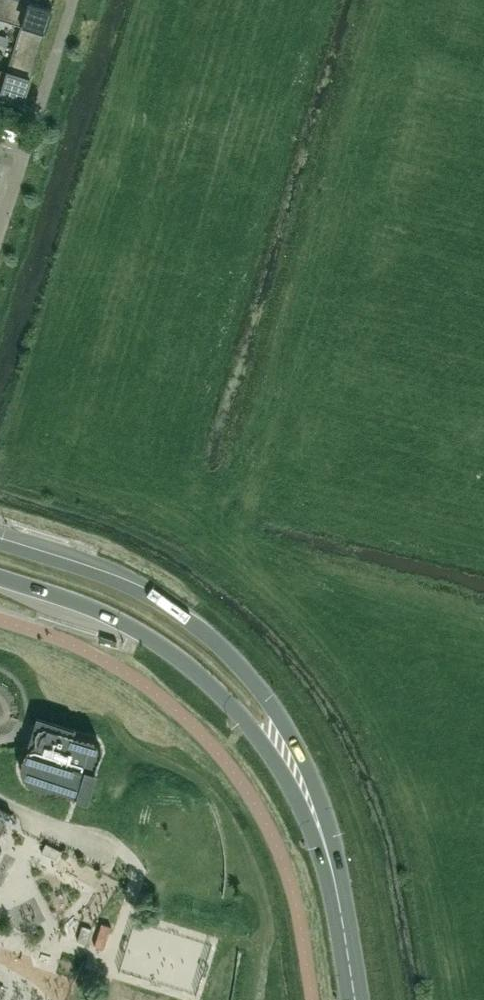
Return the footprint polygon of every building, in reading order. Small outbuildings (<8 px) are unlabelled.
[(53,8),(28,0),(4,0),(0,13),(0,18),(21,25),(14,48),(38,55),(53,8)] [(38,55),(14,48),(7,71),(0,69),(0,96),(23,103),(38,55)] [(88,736),(86,736),(75,733),(76,728),(37,716),(35,724),(29,744),(33,745),(31,746),(29,748),(27,750),(26,751),(26,752),(24,755),(23,757),(23,759),(22,762),(22,764),(22,767),(22,769),(22,771),(23,774),(24,777),(26,779),(28,782),(30,784),(32,785),(34,787),(37,788),(39,789),(41,790),(45,790),(49,791),(52,790),(55,789),(77,796),(76,797),(88,800),(97,771),(95,771),(98,760),(99,759),(100,757),(101,755),(102,753),(102,751),(102,748),(101,747),(101,746),(100,744),(100,743),(99,742),(97,740),(96,739),(94,738),(93,737),(89,736),(88,736)] [(12,813),(0,807),(0,835),(12,813)] [(104,948),(109,933),(111,926),(102,923),(94,945),(104,948)] [(138,982),(164,991),(181,944),(156,935),(138,982)]
